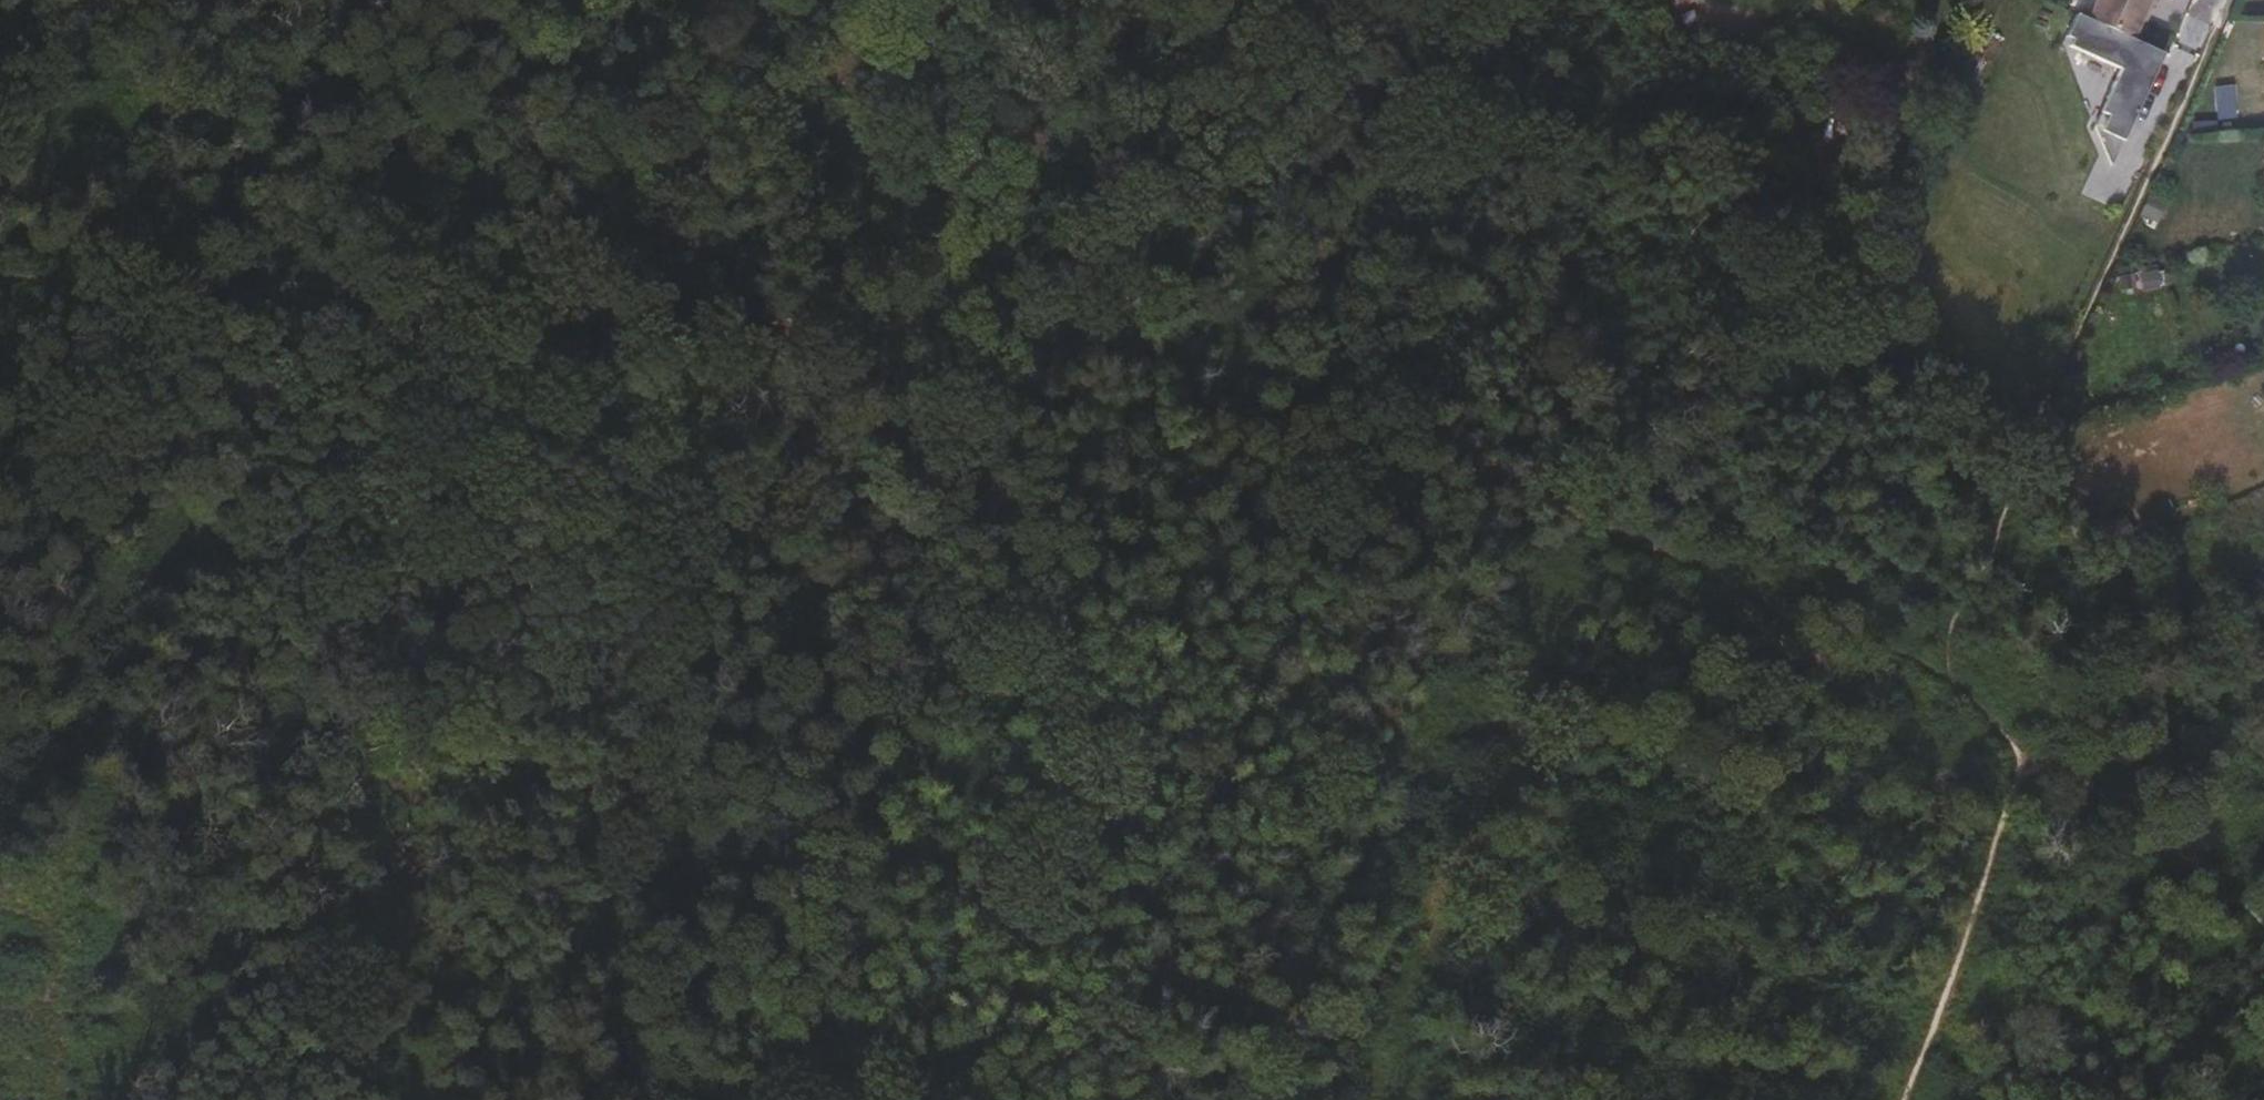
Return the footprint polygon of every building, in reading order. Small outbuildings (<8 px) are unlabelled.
[(2153,0),(2095,0),(2086,21),(2129,41),(2138,22),(2144,10),(2148,12),(2153,0)] [(2148,12),(2144,10),(2138,22),(2142,24),(2148,12)] [(2091,128),(2110,165),(2121,141),(2161,56),(2129,41),(2086,21),(2075,16),(2063,43),(2118,69),(2091,128)]
